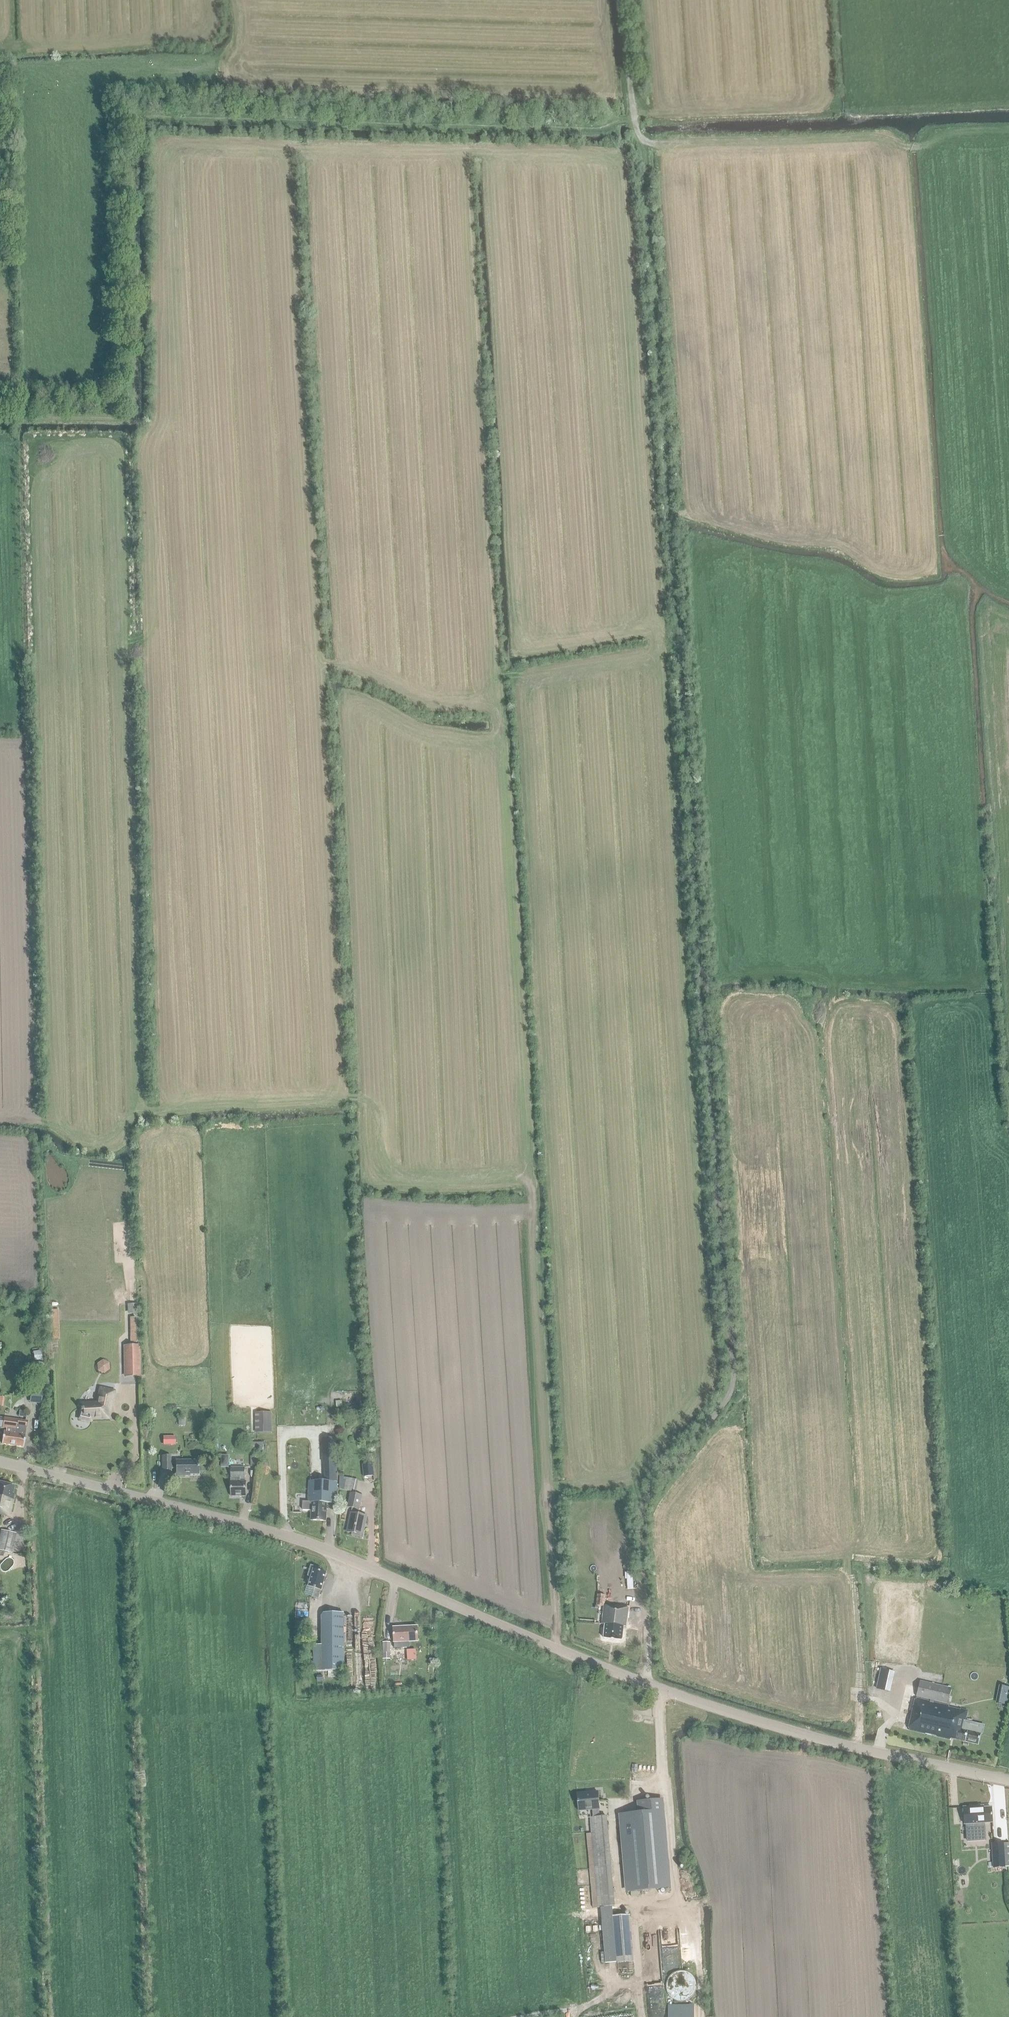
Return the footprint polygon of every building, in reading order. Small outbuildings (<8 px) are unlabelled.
[(140,1312),(140,1303),(130,1303),(130,1313),(140,1312)] [(138,1346),(124,1346),(124,1365),(138,1364),(138,1346)] [(100,1371),(112,1371),(112,1361),(100,1361),(100,1371)] [(43,1379),(44,1364),(32,1363),(31,1378),(37,1379),(43,1379)] [(80,1411),(78,1419),(90,1421),(90,1419),(107,1418),(113,1391),(99,1388),(99,1389),(96,1402),(79,1403),(80,1411)] [(255,1413),(255,1433),(272,1433),(272,1412),(255,1413)] [(27,1421),(3,1418),(2,1428),(5,1428),(5,1431),(3,1430),(1,1444),(23,1447),(27,1421)] [(336,1462),(335,1439),(324,1439),(325,1462),(336,1462)] [(198,1474),(197,1460),(175,1460),(175,1462),(171,1462),(170,1456),(162,1456),(162,1470),(171,1470),(171,1467),(175,1467),(176,1476),(185,1476),(185,1474),(198,1474)] [(373,1463),(362,1464),(363,1471),(373,1470),(373,1463)] [(243,1478),(243,1467),(229,1467),(229,1482),(230,1482),(230,1496),(245,1496),(244,1481),(238,1481),(238,1478),(243,1478)] [(350,1491),(350,1492),(347,1506),(352,1507),(351,1512),(347,1531),(350,1532),(349,1534),(362,1536),(363,1530),(361,1530),(363,1523),(364,1523),(366,1515),(358,1513),(362,1495),(356,1494),(358,1480),(347,1478),(344,1490),(350,1491)] [(311,1519),(325,1520),(326,1502),(336,1503),(337,1481),(309,1480),(308,1501),(303,1501),(302,1510),(311,1510),(311,1519)] [(14,1485),(0,1482),(0,1514),(9,1516),(14,1493),(12,1493),(14,1485)] [(12,1553),(17,1534),(1,1530),(0,1535),(0,1551),(12,1553)] [(326,1573),(321,1571),(321,1569),(311,1566),(307,1576),(310,1577),(307,1586),(314,1588),(311,1596),(318,1599),(326,1573)] [(583,1586),(582,1593),(594,1594),(595,1587),(583,1586)] [(574,1593),(574,1599),(594,1601),(594,1594),(582,1593),(574,1593)] [(627,1628),(629,1609),(603,1607),(604,1596),(596,1595),(595,1607),(601,1607),(600,1626),(605,1626),(604,1640),(622,1641),(623,1627),(627,1628)] [(313,1645),(313,1654),(313,1671),(333,1671),(337,1671),(344,1671),(343,1613),(320,1613),(321,1645),(313,1645)] [(418,1641),(417,1625),(392,1626),(393,1642),(394,1642),(409,1641),(418,1641)] [(382,1643),(383,1659),(391,1659),(390,1643),(382,1643)] [(931,1678),(944,1680),(944,1669),(932,1668),(931,1678)] [(951,1738),(979,1744),(983,1727),(965,1723),(968,1710),(935,1703),(936,1701),(948,1704),(952,1688),(921,1681),(917,1697),(931,1700),(931,1702),(917,1699),(909,1731),(950,1740),(951,1738)] [(878,1687),(875,1696),(888,1700),(891,1692),(878,1687)] [(590,1818),(598,1898),(599,1907),(615,1906),(606,1816),(599,1817),(598,1809),(599,1809),(597,1792),(577,1794),(578,1811),(592,1810),(593,1818),(590,1818)] [(992,1823),(991,1808),(978,1809),(978,1807),(963,1808),(964,1825),(966,1825),(967,1836),(978,1835),(978,1834),(982,1834),(983,1832),(983,1829),(981,1828),(978,1828),(978,1824),(992,1823)] [(622,1815),(623,1828),(621,1828),(627,1892),(669,1888),(662,1811),(622,1815)] [(992,1845),(993,1868),(1008,1867),(1008,1844),(992,1845)] [(612,1917),(615,1963),(633,1961),(630,1915),(612,1917)] [(695,1987),(695,1984),(695,1981),(694,1978),(693,1976),(691,1974),(688,1972),(685,1971),(683,1970),(680,1970),(677,1970),(674,1971),(671,1973),(669,1975),(668,1978),(666,1980),(666,1983),(666,1986),(667,1989),(668,1992),(670,1994),(672,1996),(674,1998),(677,1999),(680,1999),(683,1999),(686,1998),(689,1997),(691,1995),(693,1993),(694,1990),(695,1987)]
